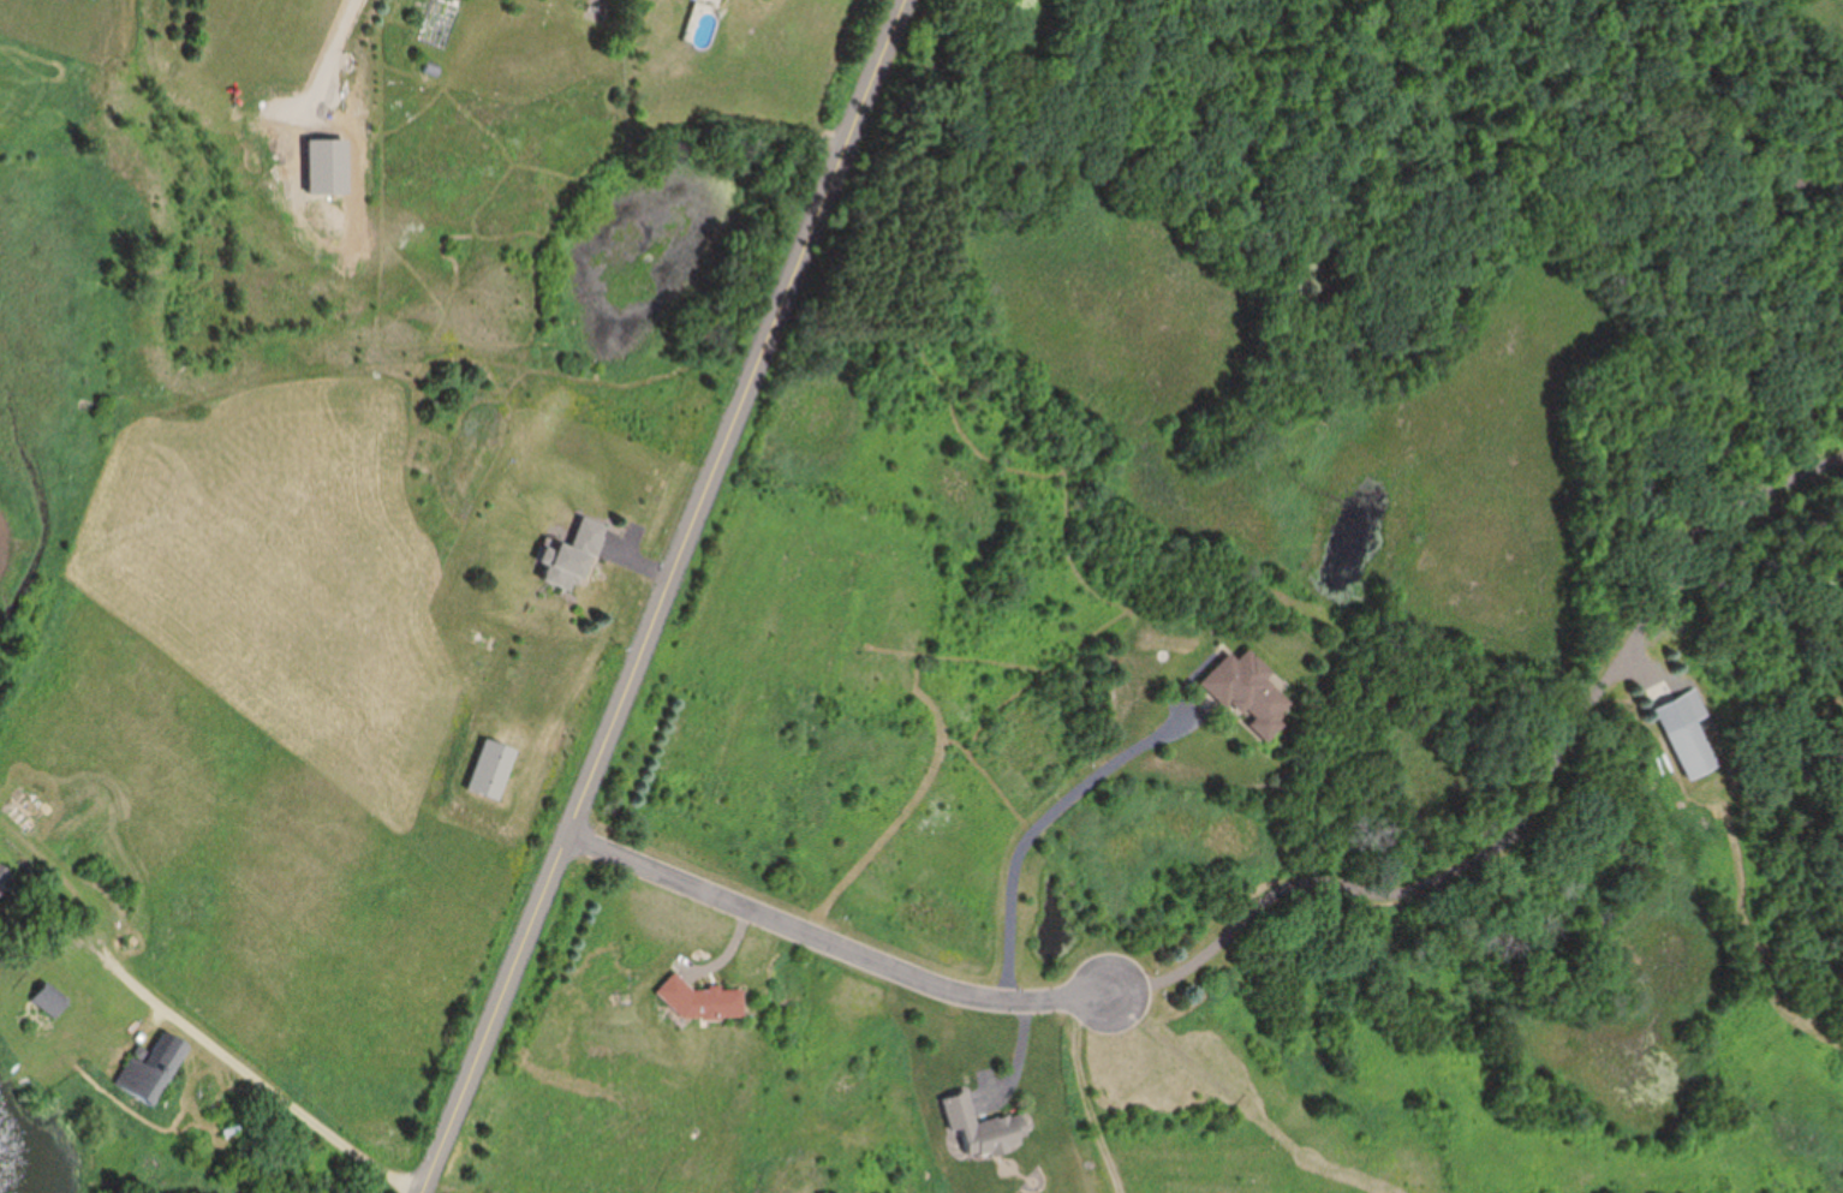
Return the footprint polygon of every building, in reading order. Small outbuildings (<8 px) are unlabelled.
[(604,524),(581,517),(572,547),(558,543),(556,550),(544,547),(540,562),(548,564),(543,581),(573,590),(576,577),(587,581),(604,524)] [(1294,702),(1268,678),(1274,672),(1249,647),(1237,659),(1230,652),(1202,682),(1230,708),(1232,706),(1269,741),(1287,723),(1280,717),(1294,702)] [(1691,780),(1723,766),(1702,717),(1669,731),(1691,780)] [(469,790),(501,800),(517,748),(485,738),(469,790)] [(0,864),(0,896),(12,870),(0,864)] [(34,999),(56,1019),(72,1001),(51,981),(34,999)] [(745,984),(668,985),(669,1018),(746,1017),(745,984)] [(152,1103),(187,1043),(166,1031),(147,1064),(134,1056),(118,1084),(152,1103)] [(940,1095),(951,1135),(962,1131),(970,1160),(1029,1143),(1020,1112),(978,1124),(968,1088),(940,1095)]
